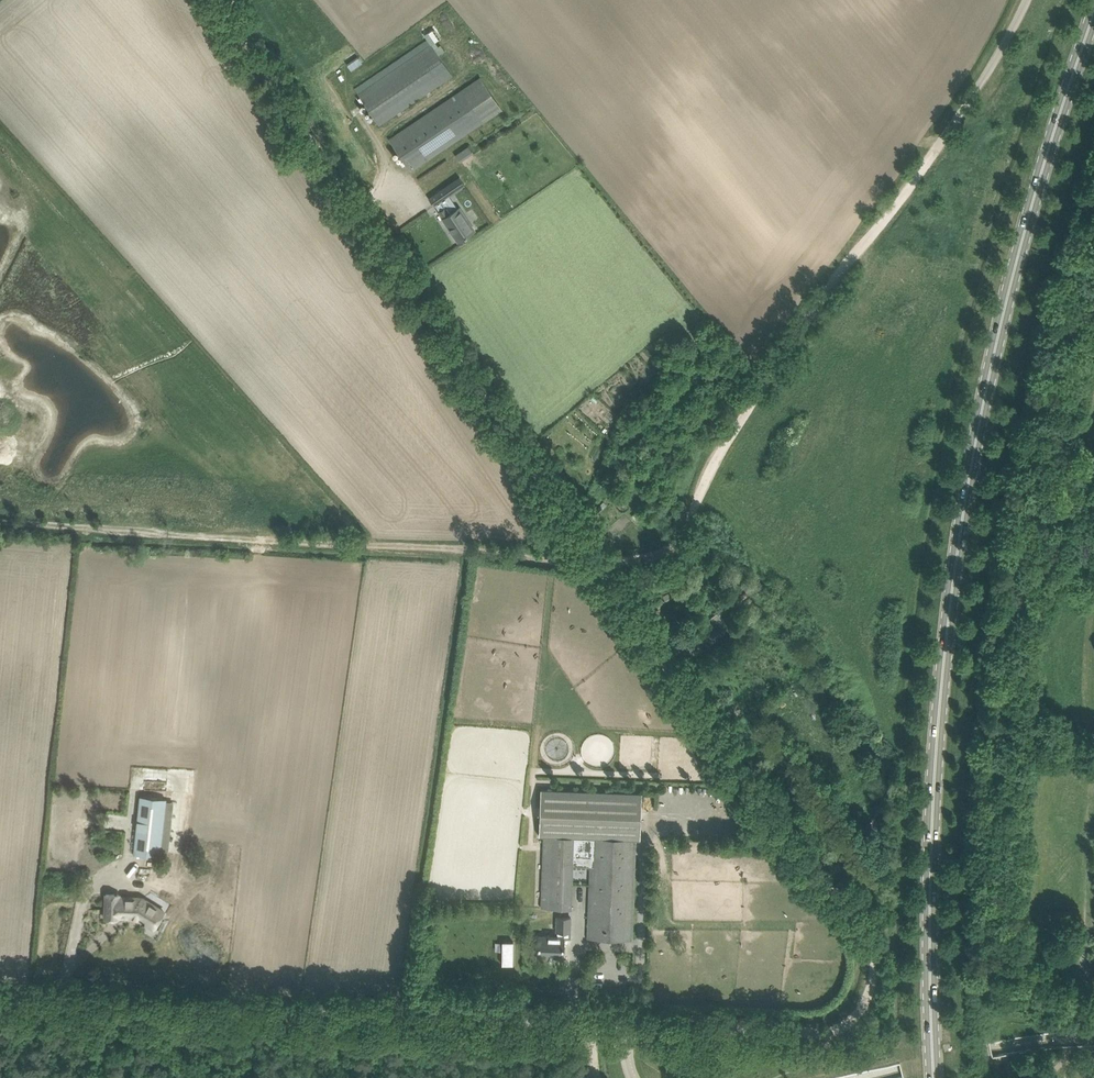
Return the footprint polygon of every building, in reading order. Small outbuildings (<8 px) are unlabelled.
[(435,27),(427,32),(434,42),(442,36),(435,27)] [(439,55),(432,44),(359,93),(379,125),(453,76),(452,75),(457,72),(444,52),(439,55)] [(347,62),(351,69),(362,63),(358,57),(347,62)] [(411,170),(420,164),(501,110),(480,79),(390,139),(411,170)] [(469,146),(456,155),(460,162),(462,161),(474,153),(473,152),(469,146)] [(444,187),(429,198),(434,205),(437,204),(450,195),(444,187)] [(443,218),(458,241),(475,230),(460,207),(450,214),(446,207),(439,211),(444,218),(443,218)] [(331,529),(345,530),(345,520),(332,519),(331,529)] [(670,580),(667,571),(644,580),(648,588),(670,580)] [(722,609),(703,622),(713,636),(731,624),(722,609)] [(766,672),(773,687),(784,682),(777,667),(766,672)] [(541,788),(539,836),(544,836),(541,908),(571,908),(573,865),(590,866),(588,938),(632,939),(636,839),(640,839),(642,792),(631,792),(541,788)] [(643,807),(655,808),(655,793),(643,793),(643,807)] [(167,800),(167,799),(139,796),(133,854),(160,857),(161,852),(169,853),(174,801),(167,800)] [(139,919),(154,928),(164,911),(142,897),(119,896),(119,894),(106,894),(105,918),(118,918),(118,916),(133,917),(139,919)] [(538,956),(563,956),(564,937),(564,931),(570,931),(571,917),(557,916),(557,931),(559,931),(559,936),(539,936),(538,956)]
